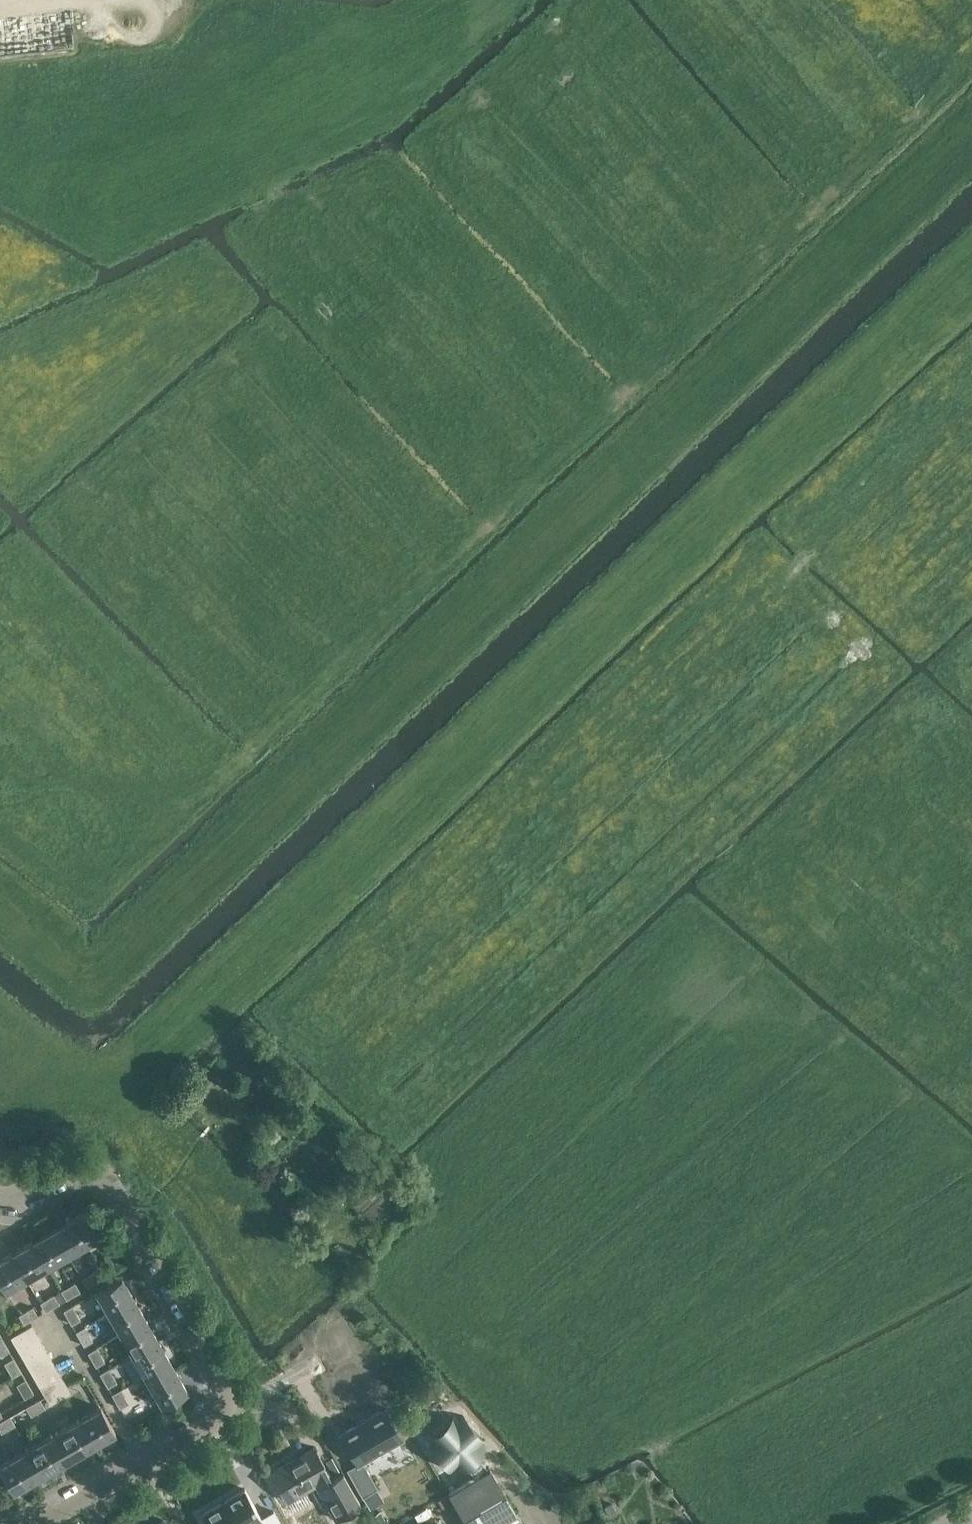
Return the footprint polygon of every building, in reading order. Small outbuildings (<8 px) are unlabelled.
[(83,1211),(59,1225),(74,1250),(97,1236),(83,1211)] [(59,1225),(36,1238),(51,1263),(74,1250),(59,1225)] [(36,1238),(14,1251),(28,1276),(51,1263),(36,1238)] [(0,1259),(0,1282),(5,1290),(28,1276),(14,1251),(0,1259)] [(81,1278),(87,1287),(101,1279),(96,1270),(81,1278)] [(120,1276),(95,1291),(108,1314),(134,1300),(120,1276)] [(61,1290),(66,1299),(80,1291),(75,1282),(61,1290)] [(40,1302),(45,1311),(60,1303),(54,1294),(40,1302)] [(134,1300),(108,1314),(121,1337),(147,1322),(134,1300)] [(81,1319),(72,1305),(63,1310),(71,1324),(81,1319)] [(24,1323),(38,1315),(33,1306),(19,1314),(24,1323)] [(147,1322),(121,1337),(135,1360),(160,1345),(147,1322)] [(10,1336),(16,1346),(37,1334),(32,1324),(10,1336)] [(85,1326),(75,1331),(84,1345),(93,1340),(85,1326)] [(16,1346),(22,1356),(43,1344),(37,1334),(16,1346)] [(9,1350),(1,1336),(0,1337),(0,1355),(0,1356),(9,1350)] [(22,1356),(27,1366),(49,1354),(43,1344),(22,1356)] [(160,1345),(135,1360),(148,1382),(173,1367),(160,1345)] [(97,1347),(87,1352),(96,1366),(105,1361),(97,1347)] [(27,1366),(33,1376),(55,1363),(49,1354),(27,1366)] [(12,1377),(21,1371),(13,1357),(4,1362),(12,1377)] [(33,1376),(39,1386),(60,1373),(55,1363),(33,1376)] [(99,1373),(108,1387),(117,1382),(109,1367),(99,1373)] [(173,1367),(148,1382),(161,1405),(187,1391),(173,1367)] [(39,1386),(44,1396),(66,1383),(60,1373),(39,1386)] [(24,1398),(34,1392),(26,1379),(16,1384),(24,1398)] [(66,1383),(44,1396),(50,1405),(71,1392),(66,1383)] [(411,1399),(402,1404),(420,1436),(428,1432),(432,1438),(435,1435),(440,1443),(448,1438),(451,1437),(446,1428),(453,1423),(449,1418),(454,1416),(434,1386),(422,1392),(420,1388),(408,1394),(411,1399)] [(111,1394),(119,1408),(129,1402),(121,1388),(111,1394)] [(40,1398),(25,1406),(31,1416),(45,1407),(40,1398)] [(100,1407),(79,1419),(76,1413),(71,1416),(89,1447),(114,1432),(100,1407)] [(362,1496),(377,1487),(363,1461),(403,1438),(385,1407),(340,1433),(356,1462),(346,1468),(362,1496)] [(0,1421),(0,1431),(1,1433),(15,1424),(10,1415),(0,1421)] [(70,1424),(58,1431),(54,1424),(46,1429),(50,1436),(49,1437),(63,1462),(89,1447),(71,1416),(66,1419),(70,1424)] [(49,1437),(24,1451),(38,1476),(63,1462),(49,1437)] [(313,1447),(270,1472),(286,1501),(314,1485),(335,1521),(362,1505),(343,1472),(331,1479),(313,1447)] [(0,1465),(0,1470),(12,1491),(38,1476),(24,1451),(0,1465)] [(447,1492),(466,1523),(523,1523),(490,1467),(447,1492)] [(276,1514),(264,1521),(256,1507),(244,1487),(200,1513),(206,1523),(282,1523),(276,1514)]
